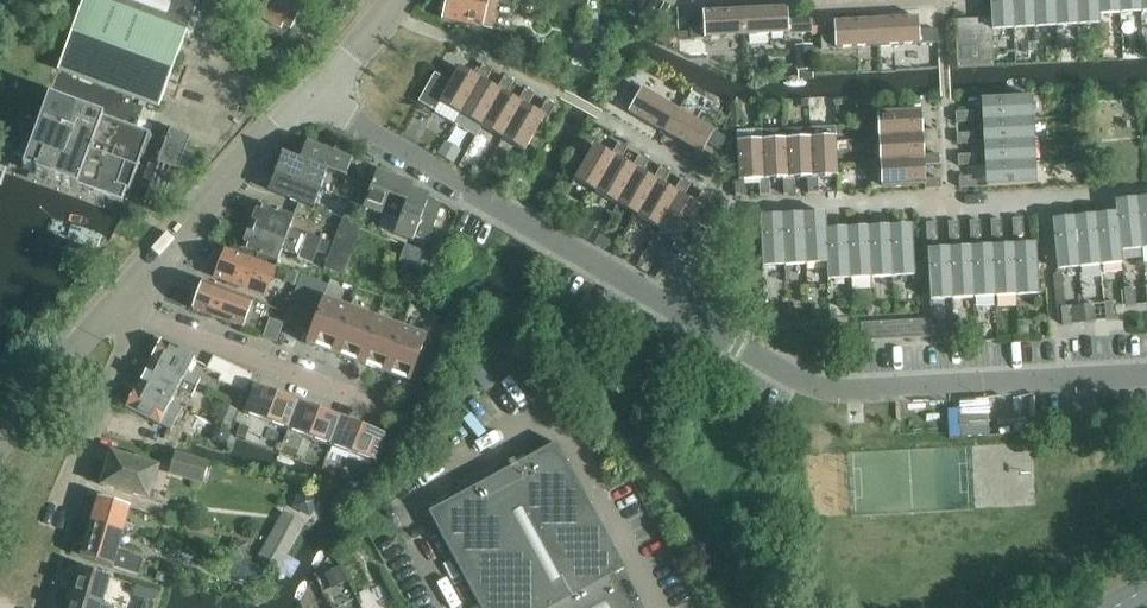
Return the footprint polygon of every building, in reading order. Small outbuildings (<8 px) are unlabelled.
[(150,133),(187,36),(188,32),(200,0),(84,0),(23,168),(34,172),(34,173),(37,173),(37,174),(50,179),(53,180),(53,179),(122,204),(127,192),(129,192),(138,169),(137,169),(150,134),(150,133)] [(302,0),(266,0),(240,0),(237,5),(262,18),(282,29),(284,25),(292,30),(308,4),(302,0)] [(491,30),(498,0),(446,0),(442,19),(491,30)] [(584,15),(587,0),(558,0),(556,9),(584,15)] [(992,18),(992,30),(1015,29),(1013,0),(991,0),(992,18)] [(1015,29),(1036,28),(1034,0),(1013,0),(1015,29)] [(1036,28),(1057,26),(1055,0),(1034,0),(1036,28)] [(1057,26),(1078,25),(1076,0),(1055,0),(1057,26)] [(1078,25),(1101,24),(1100,14),(1099,14),(1098,0),(1076,0),(1078,25)] [(1099,14),(1100,14),(1121,13),(1120,0),(1098,0),(1099,14)] [(1121,13),(1142,12),(1141,0),(1120,0),(1121,13)] [(788,8),(746,10),(747,36),(803,34),(802,19),(788,20),(788,8)] [(747,36),(746,10),(704,12),(704,25),(691,25),(691,39),(747,36)] [(918,17),(876,19),(878,46),(934,43),(933,29),(919,30),(918,17)] [(992,30),(992,18),(956,20),(958,67),(994,65),(992,30)] [(878,46),(876,19),(834,22),(835,34),(821,35),(822,49),(878,46)] [(675,36),(663,30),(657,40),(670,46),(675,36)] [(796,45),(798,72),(814,71),(812,44),(796,45)] [(440,102),(461,114),(480,80),(485,83),(492,70),(483,64),(476,78),(458,68),(450,82),(434,73),(418,102),(435,111),(440,102)] [(461,114),(482,126),(501,92),(506,95),(513,82),(504,76),(497,90),(485,83),(480,80),(461,114)] [(629,112),(665,133),(679,110),(677,109),(682,99),(664,88),(658,98),(631,82),(623,94),(635,101),(629,112)] [(482,126),(503,138),(522,104),(527,107),(534,93),(525,88),(518,102),(506,95),(501,92),(482,126)] [(983,99),(984,121),(1033,118),(1032,97),(983,99)] [(522,104),(503,138),(525,151),(544,117),(548,119),(555,106),(546,100),(539,114),(527,107),(522,104)] [(731,103),(732,127),(741,126),(740,103),(731,103)] [(679,110),(665,133),(702,154),(708,143),(720,150),(727,138),(679,110)] [(878,113),(879,138),(923,136),(923,141),(938,140),(938,130),(923,130),(921,111),(878,113)] [(956,112),(957,123),(974,122),(974,111),(956,112)] [(984,121),(985,143),(1034,140),(1033,118),(984,121)] [(836,127),(810,128),(813,177),(808,178),(809,193),(819,192),(818,177),(838,176),(836,127)] [(810,128),(786,130),(789,179),(783,179),(784,194),(794,194),(794,178),(808,178),(813,177),(810,128)] [(786,130),(762,131),(765,180),(759,180),(760,196),(770,195),(769,180),(783,179),(789,179),(786,130)] [(159,162),(178,169),(190,138),(171,131),(159,162)] [(765,180),(762,131),(737,132),(739,181),(735,181),(736,197),(746,196),(745,181),(759,180),(765,180)] [(957,134),(958,144),(975,143),(975,133),(957,134)] [(879,138),(880,162),(924,159),(924,165),(940,164),(939,154),(924,155),(923,141),(923,136),(879,138)] [(985,143),(986,164),(1035,162),(1034,140),(985,143)] [(575,179),(597,192),(616,158),(621,160),(628,147),(619,142),(612,155),(594,145),(575,179)] [(300,161),(327,172),(345,179),(351,162),(368,169),(372,160),(354,153),(355,151),(337,144),(333,153),(307,143),(300,161)] [(187,151),(179,171),(195,177),(203,157),(187,151)] [(597,192),(618,204),(637,170),(642,173),(649,159),(640,154),(633,167),(621,160),(616,158),(597,192)] [(958,155),(959,165),(976,165),(976,154),(958,155)] [(282,155),(276,173),(321,190),(327,172),(300,161),(282,155)] [(707,168),(717,174),(724,162),(714,156),(707,168)] [(924,159),(880,162),(870,162),(872,188),(925,185),(925,189),(941,188),(940,178),(925,179),(924,165),(924,159)] [(1035,162),(986,164),(987,186),(1037,184),(1035,162)] [(618,204),(639,216),(658,182),(662,185),(670,172),(661,166),(654,180),(642,173),(637,170),(618,204)] [(488,171),(483,179),(494,185),(499,178),(488,171)] [(389,197),(407,204),(412,190),(414,185),(378,172),(364,208),(383,215),(389,197)] [(321,190),(276,173),(269,191),(314,208),(321,190)] [(960,177),(960,188),(978,187),(977,176),(960,177)] [(639,216),(660,228),(679,194),(683,197),(691,184),(682,179),(675,192),(662,185),(658,182),(639,216)] [(358,182),(351,201),(360,205),(367,186),(358,182)] [(412,190),(407,204),(395,235),(413,242),(415,237),(428,242),(443,205),(429,199),(430,197),(412,190)] [(660,228),(678,239),(697,205),(701,208),(704,210),(712,196),(703,191),(696,204),(683,197),(679,194),(660,228)] [(1137,200),(1142,249),(1146,248),(1146,199),(1137,200)] [(1115,202),(1117,214),(1120,251),(1122,251),(1142,249),(1137,200),(1115,202)] [(360,205),(351,201),(344,219),(353,222),(360,205)] [(316,251),(329,256),(334,244),(306,233),(305,236),(289,230),(294,218),(259,204),(250,227),(316,251)] [(697,205),(678,239),(673,248),(692,259),(708,231),(693,222),(701,208),(697,205)] [(807,264),(827,263),(828,263),(827,230),(826,213),(804,214),(807,264)] [(785,265),(807,264),(804,214),(782,216),(785,265)] [(1117,214),(1095,216),(1100,265),(1123,263),(1122,251),(1120,251),(1117,214)] [(763,266),(785,265),(782,216),(760,217),(763,266)] [(1095,216),(1074,218),(1079,267),(1100,265),(1095,216)] [(1013,219),(1014,236),(1024,236),(1023,218),(1013,219)] [(1079,267),(1074,218),(1053,220),(1058,269),(1079,267)] [(1003,237),(1002,219),(992,220),(993,237),(1003,237)] [(343,220),(334,244),(329,256),(342,261),(348,262),(361,227),(343,220)] [(970,221),(971,238),(982,238),(981,220),(970,221)] [(960,239),(959,221),(949,222),(950,240),(960,239)] [(926,223),(927,241),(938,240),(937,223),(926,223)] [(912,226),(891,227),(893,276),(915,275),(912,226)] [(311,264),(316,251),(250,227),(242,249),(277,262),(282,250),(298,256),(297,259),(311,264)] [(891,227),(870,228),(872,277),(893,276),(891,227)] [(870,228),(848,229),(851,278),(872,277),(870,228)] [(828,263),(827,263),(828,279),(851,278),(848,229),(827,230),(828,263)] [(400,263),(417,269),(424,251),(406,245),(400,263)] [(1036,245),(1015,246),(1017,295),(1039,294),(1036,245)] [(1015,246),(993,247),(996,296),(1017,295),(1015,246)] [(993,247),(972,248),(974,297),(996,296),(993,247)] [(972,248),(950,249),(952,298),(974,297),(972,248)] [(265,294),(275,269),(221,249),(212,274),(265,294)] [(952,298),(950,249),(928,250),(931,300),(952,298)] [(342,261),(329,256),(325,269),(343,275),(348,262),(342,261)] [(405,271),(404,270),(398,285),(397,287),(398,288),(399,288),(422,296),(422,297),(428,280),(429,279),(405,271)] [(324,284),(301,276),(283,324),(310,334),(323,299),(319,298),(324,284)] [(202,284),(192,309),(243,329),(253,303),(202,284)] [(1125,289),(1126,306),(1137,305),(1135,288),(1125,289)] [(323,299),(310,334),(307,344),(333,354),(350,309),(323,299)] [(1105,303),(1107,321),(1117,319),(1115,302),(1105,303)] [(1084,305),(1085,323),(1096,322),(1094,304),(1084,305)] [(1062,308),(1063,325),(1074,324),(1072,307),(1062,308)] [(375,319),(350,309),(333,354),(359,363),(375,319)] [(401,328),(375,319),(359,363),(384,373),(401,328)] [(861,323),(862,341),(933,337),(932,319),(861,323)] [(427,338),(401,328),(384,373),(410,383),(427,338)] [(153,358),(150,363),(191,384),(195,376),(188,372),(195,358),(161,340),(152,358),(153,358)] [(214,356),(208,369),(222,375),(220,379),(247,392),(254,374),(227,362),(214,356)] [(150,363),(139,385),(172,402),(179,389),(189,394),(194,385),(191,384),(150,363)] [(172,402),(139,385),(137,390),(136,390),(126,407),(171,431),(183,408),(172,402)] [(298,403),(255,387),(245,414),(288,430),(298,403)] [(239,406),(225,400),(216,423),(230,428),(239,406)] [(341,419),(298,403),(288,430),(331,446),(341,419)] [(385,436),(341,419),(331,446),(374,462),(385,436)] [(250,428),(241,425),(237,436),(246,440),(250,428)] [(231,432),(217,426),(212,439),(225,445),(231,432)] [(616,574),(626,569),(557,444),(430,513),(482,607),(634,607),(616,574)] [(102,486),(148,500),(158,468),(112,454),(102,486)] [(171,473),(202,483),(207,465),(176,455),(171,473)] [(98,499),(92,521),(124,531),(130,508),(98,499)] [(260,553),(258,557),(268,562),(280,569),(288,555),(305,524),(283,512),(260,553)] [(124,531),(92,521),(85,543),(76,541),(72,555),(139,574),(144,558),(118,551),(124,531)] [(75,578),(70,594),(103,603),(111,578),(69,566),(66,575),(75,578)] [(66,607),(102,607),(103,603),(70,594),(61,591),(58,600),(67,603),(66,607)] [(145,600),(142,607),(154,607),(155,603),(145,600)]
